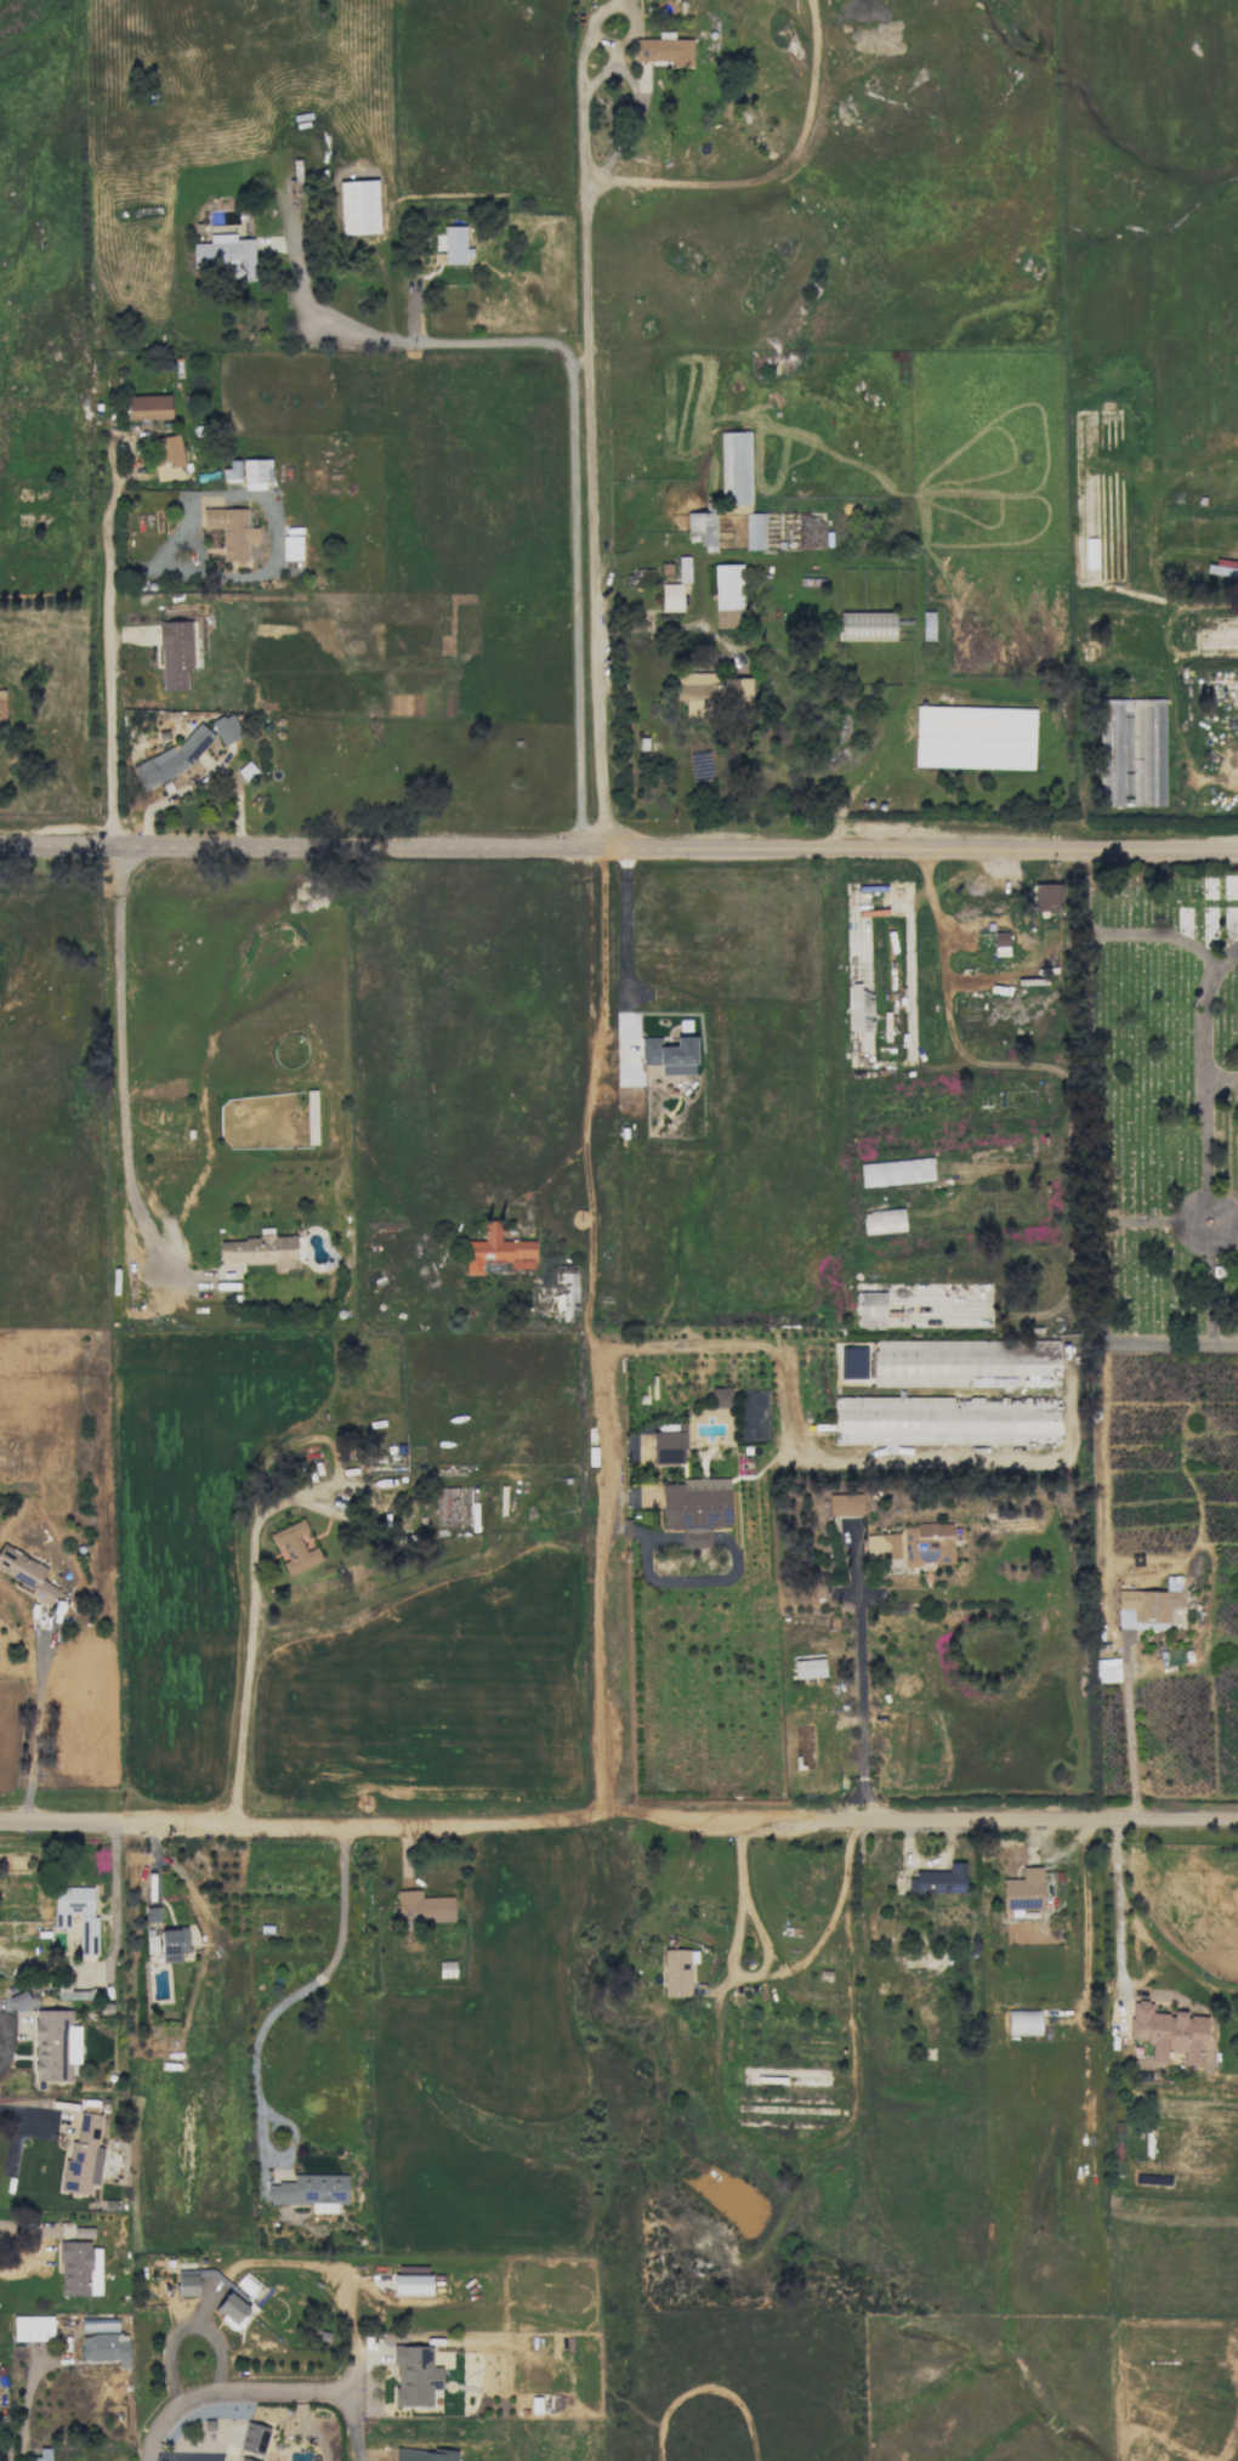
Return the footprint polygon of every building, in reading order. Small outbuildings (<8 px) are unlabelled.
[(692,67),(691,39),(673,39),(673,31),(657,32),(657,38),(635,39),(635,62),(668,61),(668,67),(692,67)] [(338,182),(340,235),(378,233),(376,180),(338,182)] [(464,226),(443,226),(443,253),(434,253),(434,263),(472,262),(471,248),(464,248),(464,226)] [(253,238),(235,239),(235,234),(209,234),(209,243),(191,243),(192,268),(231,267),(231,280),(254,279),(253,238)] [(128,420),(170,419),(170,394),(127,395),(128,420)] [(751,504),(750,431),(719,432),(721,505),(751,504)] [(156,482),(185,478),(180,435),(151,438),(156,482)] [(239,482),(239,460),(228,460),(228,469),(221,469),(221,482),(239,482)] [(202,509),(202,528),(221,528),(221,561),(247,561),(246,543),(257,543),(257,527),(249,527),(249,508),(202,509)] [(700,552),(716,551),(715,512),(686,513),(686,533),(700,532),(700,552)] [(745,550),(765,550),(764,512),(744,513),(745,550)] [(300,560),(300,536),(282,536),(282,560),(300,560)] [(678,582),(689,582),(689,556),(678,556),(678,582)] [(715,628),(743,627),(741,564),(713,565),(715,628)] [(661,612),(682,611),(681,583),(661,584),(661,612)] [(894,640),(894,612),(839,611),(839,640),(894,640)] [(933,641),(933,611),(921,611),(921,641),(933,641)] [(158,622),(161,691),(186,690),(185,669),(192,669),(190,621),(158,622)] [(677,700),(711,701),(712,673),(678,672),(677,700)] [(750,678),(720,678),(720,707),(751,707),(750,678)] [(1165,699),(1100,699),(1099,806),(1165,806),(1165,699)] [(1034,709),(915,706),(914,766),(1032,769),(1034,709)] [(220,745),(241,737),(231,712),(211,721),(220,745)] [(692,781),(711,779),(709,751),(689,752),(692,781)] [(1034,911),(1060,910),(1059,883),(1033,884),(1034,911)] [(1007,931),(994,932),(994,956),(1008,955),(1007,931)] [(847,1031),(873,1030),(872,992),(859,993),(859,983),(845,984),(847,1031)] [(660,1075),(695,1075),(694,1037),(674,1037),(674,1046),(660,1047),(660,1037),(640,1037),(640,1065),(660,1065),(660,1075)] [(932,1182),(931,1158),(859,1162),(860,1186),(932,1182)] [(862,1210),(863,1233),(904,1232),(904,1209),(862,1210)] [(499,1240),(499,1220),(484,1220),(484,1241),(465,1241),(466,1275),(481,1275),(481,1262),(509,1262),(509,1269),(534,1269),(534,1240),(499,1240)] [(295,1235),(273,1236),(272,1227),(259,1228),(259,1239),(218,1240),(219,1264),(273,1262),(274,1270),(296,1269),(295,1235)] [(576,1309),(577,1272),(555,1272),(554,1308),(576,1309)] [(884,1292),(854,1293),(855,1329),(886,1328),(884,1292)] [(873,1341),(874,1387),(1015,1386),(1015,1376),(1059,1375),(1059,1339),(873,1341)] [(730,1388),(710,1388),(710,1407),(729,1407),(730,1388)] [(1060,1398),(956,1398),(956,1397),(833,1397),(833,1443),(872,1443),(872,1433),(892,1433),(892,1443),(934,1443),(934,1435),(919,1435),(919,1428),(903,1428),(903,1437),(897,1437),(897,1422),(939,1422),(939,1444),(1060,1444),(1060,1398)] [(683,1463),(682,1431),(652,1432),(652,1463),(683,1463)] [(729,1478),(682,1479),(683,1483),(661,1484),(662,1529),(681,1529),(681,1548),(710,1547),(710,1527),(730,1527),(729,1478)] [(458,1527),(458,1487),(435,1487),(435,1526),(458,1527)] [(861,1493),(827,1495),(828,1516),(862,1515),(861,1493)] [(267,1533),(273,1547),(280,1544),(286,1560),(281,1563),(286,1574),(321,1560),(316,1547),(304,1551),(298,1535),(307,1531),(302,1519),(267,1533)] [(866,1559),(902,1558),(902,1565),(953,1563),(953,1541),(960,1540),(960,1524),(899,1525),(900,1534),(865,1535),(866,1559)] [(58,1589),(41,1581),(47,1567),(0,1544),(0,1572),(31,1587),(27,1596),(49,1606),(58,1589)] [(1117,1590),(1117,1619),(1133,1619),(1133,1629),(1168,1629),(1168,1608),(1179,1608),(1179,1578),(1165,1577),(1164,1591),(1117,1590)] [(794,1678),(825,1677),(824,1655),(793,1656),(794,1678)] [(1096,1682),(1119,1681),(1118,1658),(1095,1660),(1096,1682)] [(910,1870),(909,1892),(963,1893),(964,1863),(948,1862),(948,1871),(910,1870)] [(1041,1866),(1021,1867),(1021,1879),(1001,1879),(1002,1910),(1042,1909),(1041,1866)] [(92,1887),(54,1887),(53,1928),(68,1928),(68,1913),(78,1913),(77,1955),(96,1955),(97,1916),(91,1916),(92,1887)] [(420,1897),(420,1890),(395,1891),(396,1923),(453,1921),(453,1897),(420,1897)] [(187,1952),(186,1928),(159,1930),(161,1962),(180,1962),(180,1953),(187,1952)] [(663,1996),(690,1997),(690,1953),(664,1953),(663,1996)] [(1205,2016),(1185,2015),(1185,2012),(1172,2011),(1172,2014),(1151,2013),(1152,2002),(1131,2001),(1129,2039),(1151,2040),(1150,2062),(1168,2063),(1168,2052),(1183,2053),(1182,2063),(1202,2064),(1205,2016)] [(1038,2009),(1007,2010),(1007,2035),(1039,2035),(1038,2009)] [(79,2063),(79,2026),(71,2026),(71,2010),(34,2010),(33,2081),(70,2081),(70,2063),(79,2063)] [(98,2184),(103,2147),(96,2146),(100,2115),(79,2112),(75,2142),(66,2141),(60,2191),(89,2194),(90,2184),(98,2184)] [(346,2174),(292,2174),(292,2183),(269,2183),(269,2204),(311,2204),(311,2213),(336,2213),(336,2204),(346,2204),(346,2174)] [(93,2227),(73,2228),(74,2239),(93,2238),(93,2227)] [(100,2248),(90,2248),(90,2241),(58,2242),(60,2296),(101,2295),(100,2248)] [(197,2273),(176,2274),(177,2296),(197,2295),(197,2273)] [(431,2274),(393,2274),(393,2295),(430,2295),(431,2274)] [(250,2298),(233,2285),(213,2312),(230,2325),(250,2298)] [(13,2341),(52,2341),(52,2316),(13,2316),(13,2341)] [(81,2335),(81,2361),(118,2361),(118,2368),(128,2368),(128,2334),(81,2335)] [(432,2346),(392,2346),(392,2365),(395,2365),(395,2406),(431,2407),(431,2389),(441,2389),(441,2367),(432,2367),(432,2346)] [(246,2422),(239,2450),(240,2450),(237,2460),(260,2460),(268,2428),(246,2422)] [(396,2447),(395,2460),(456,2460),(457,2452),(396,2447)] [(39,2448),(39,2457),(28,2458),(28,2460),(50,2460),(50,2448),(39,2448)]
